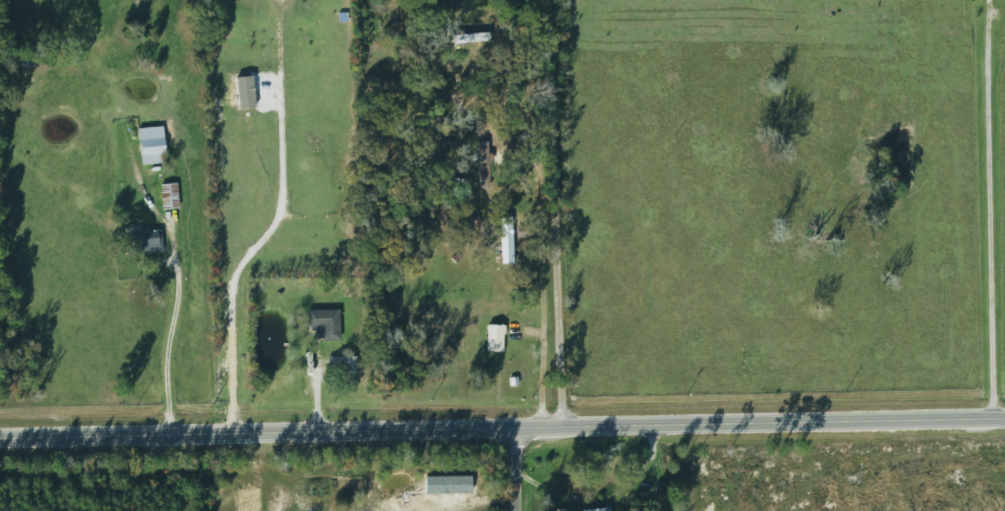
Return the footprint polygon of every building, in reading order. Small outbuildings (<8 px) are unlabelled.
[(136,129),(140,165),(165,163),(161,126),(136,129)] [(487,142),(476,142),(476,188),(487,188),(487,142)] [(162,210),(178,209),(175,183),(159,185),(162,210)] [(131,253),(157,253),(157,231),(131,231),(131,253)] [(339,310),(306,310),(306,330),(318,330),(318,340),(339,340),(339,310)] [(502,324),(486,324),(486,351),(502,351),(502,324)] [(356,357),(328,357),(328,375),(356,375),(356,357)]
